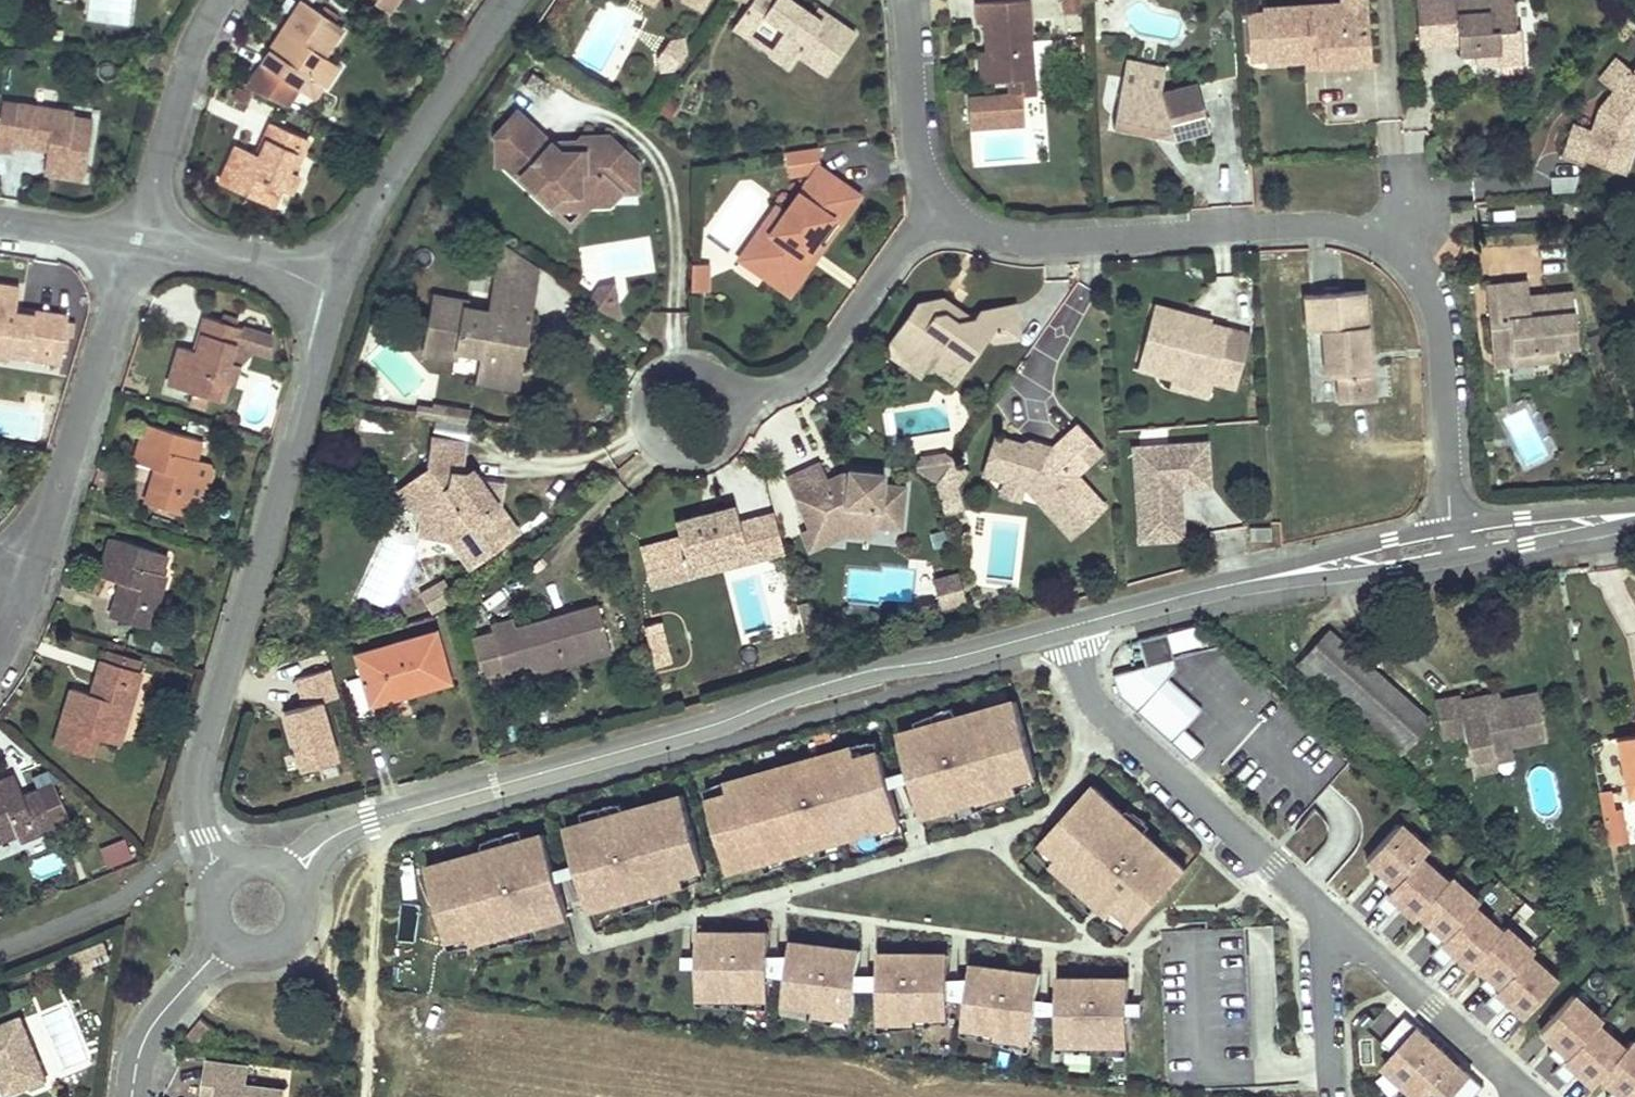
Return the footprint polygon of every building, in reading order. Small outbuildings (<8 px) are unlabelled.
[(376,2),(389,13),(398,0),(378,0),(376,2)] [(695,0),(683,0),(682,2),(705,15),(708,8),(695,0)] [(794,0),(756,0),(753,5),(747,13),(763,24),(769,16),(789,31),(775,51),(772,55),(793,69),(802,56),(830,76),(859,35),(829,14),(825,21),(816,16),(794,0)] [(979,5),(980,23),(988,23),(989,37),(990,52),(992,83),(1015,82),(1040,80),(1037,42),(1034,0),(979,5)] [(1368,0),(1345,0),(1346,5),(1269,10),(1269,12),(1269,19),(1253,20),(1255,56),(1271,54),(1271,62),(1271,65),(1308,62),(1320,62),(1320,70),(1372,66),(1368,0)] [(1517,0),(1421,0),(1424,42),(1481,38),(1483,60),(1484,59),(1507,58),(1507,66),(1512,71),(1531,69),(1528,44),(1527,23),(1519,23),(1517,0)] [(324,56),(343,27),(302,1),(291,17),(285,27),(288,30),(274,52),(270,49),(260,64),(263,66),(248,86),(281,103),(292,85),(301,71),(325,86),(337,65),(324,56)] [(1086,13),(1085,1),(1069,2),(1070,14),(1086,13)] [(825,21),(829,14),(821,8),(816,16),(825,21)] [(747,13),(736,30),(752,41),(755,36),(763,24),(747,13)] [(288,30),(285,27),(270,49),(274,52),(288,30)] [(755,36),(752,41),(772,55),(775,51),(755,36)] [(1482,48),(1481,38),(1464,39),(1464,50),(1482,48)] [(684,39),(670,41),(657,59),(661,73),(675,71),(687,53),(684,39)] [(1037,42),(1040,80),(1052,79),(1049,41),(1037,42)] [(990,52),(983,53),(986,83),(992,83),(990,52)] [(1271,62),(1271,54),(1255,56),(1255,63),(1271,62)] [(1631,68),(1617,56),(1601,75),(1616,88),(1602,106),(1595,129),(1576,122),(1566,153),(1587,159),(1588,155),(1605,160),(1628,167),(1634,144),(1634,71),(1631,68)] [(1129,60),(1124,86),(1165,93),(1169,67),(1129,60)] [(1320,70),(1320,62),(1308,62),(1309,70),(1320,70)] [(325,86),(301,71),(292,85),(316,100),(325,86)] [(539,79),(529,87),(541,99),(551,90),(539,79)] [(1040,80),(1015,82),(1016,96),(1023,95),(1041,94),(1040,80)] [(1165,93),(1124,86),(1117,128),(1139,133),(1155,136),(1173,131),(1177,140),(1211,131),(1199,84),(1165,93)] [(227,103),(244,108),(249,92),(232,87),(227,103)] [(1025,124),(1023,95),(1016,96),(976,99),(978,128),(1025,124)] [(3,104),(0,120),(0,152),(11,154),(13,143),(48,148),(44,172),(57,175),(82,179),(93,121),(74,118),(74,115),(55,112),(54,117),(35,114),(36,109),(3,104)] [(55,112),(36,109),(35,114),(54,117),(55,112)] [(641,190),(640,163),(612,137),(587,137),(587,151),(564,152),(554,143),(527,118),(511,136),(504,129),(499,135),(500,165),(524,164),(524,181),(551,207),(563,195),(582,194),(594,205),(612,204),(624,192),(641,192),(641,190)] [(294,173),(308,140),(272,124),(256,155),(236,146),(228,164),(219,183),(274,206),(282,189),(291,192),(298,174),(294,173)] [(1177,140),(1173,131),(1155,136),(1165,138),(1177,140)] [(587,151),(587,137),(578,137),(573,142),(554,143),(564,152),(587,151)] [(844,186),(821,169),(818,149),(787,154),(791,176),(819,171),(787,215),(773,235),(765,229),(747,252),(741,260),(743,262),(741,265),(742,273),(756,282),(763,281),(765,278),(771,270),(790,283),(819,243),(835,221),(844,227),(864,200),(844,186)] [(1596,194),(1598,166),(1562,163),(1560,191),(1596,194)] [(563,195),(551,207),(562,212),(583,211),(594,205),(582,194),(563,195)] [(562,212),(551,207),(573,227),(594,205),(583,211),(573,222),(562,212)] [(787,215),(779,209),(765,229),(773,235),(787,215)] [(470,236),(477,225),(461,214),(454,224),(470,236)] [(533,287),(536,265),(502,241),(496,282),(533,287)] [(794,298),(828,250),(819,243),(790,283),(771,270),(765,278),(794,298)] [(711,278),(711,264),(695,264),(695,278),(711,278)] [(1532,276),(1491,280),(1494,309),(1497,350),(1536,347),(1537,360),(1564,357),(1563,344),(1583,343),(1578,287),(1552,290),(1553,298),(1533,299),(1533,291),(1532,276)] [(710,292),(711,278),(695,278),(695,292),(710,292)] [(491,313),(468,310),(470,301),(435,296),(428,346),(458,351),(484,354),(481,373),(505,377),(507,365),(521,367),(526,334),(519,333),(521,320),(528,321),(530,308),(533,287),(496,282),(491,313)] [(20,289),(14,288),(0,286),(0,356),(11,357),(11,351),(12,347),(29,350),(28,354),(47,356),(48,350),(65,353),(66,338),(72,339),(76,339),(78,324),(69,323),(69,321),(18,313),(20,289)] [(618,299),(616,286),(604,288),(599,293),(615,304),(618,299)] [(1552,290),(1533,291),(1533,299),(1553,298),(1552,290)] [(615,304),(599,293),(593,303),(608,313),(615,304)] [(1364,293),(1304,297),(1306,332),(1321,331),(1325,378),(1336,377),(1338,403),(1373,401),(1364,293)] [(615,304),(608,313),(623,324),(618,299),(615,304)] [(922,306),(898,341),(915,352),(910,359),(927,372),(938,371),(961,386),(990,341),(997,346),(1024,341),(1021,327),(990,332),(988,321),(975,324),(959,327),(946,317),(945,303),(922,306)] [(962,314),(945,303),(946,317),(959,327),(975,324),(962,314)] [(1214,326),(1216,320),(1158,306),(1155,316),(1213,332),(1214,326)] [(1018,308),(987,313),(988,321),(990,332),(1021,327),(1018,308)] [(1241,390),(1255,336),(1214,326),(1213,332),(1155,317),(1141,370),(1177,380),(1179,373),(1241,390)] [(239,345),(243,329),(208,318),(197,352),(180,347),(175,365),(169,385),(218,399),(223,380),(233,384),(238,365),(229,362),(234,344),(239,345)] [(519,333),(526,334),(528,321),(521,320),(519,333)] [(234,344),(229,362),(238,365),(255,351),(272,357),(273,338),(243,329),(239,345),(234,344)] [(898,341),(888,356),(921,380),(927,372),(910,359),(915,352),(898,341)] [(427,355),(456,360),(458,351),(428,346),(427,355)] [(1536,347),(1497,350),(1498,363),(1537,360),(1536,347)] [(65,353),(48,350),(47,356),(65,359),(65,353)] [(480,383),(517,388),(521,367),(507,365),(505,377),(481,373),(480,383)] [(1214,399),(1218,384),(1179,373),(1177,380),(1174,389),(1214,399)] [(420,406),(417,419),(434,422),(437,408),(420,406)] [(471,428),(474,413),(437,408),(434,422),(445,423),(471,428)] [(194,480),(189,498),(207,505),(215,476),(211,466),(199,462),(199,460),(196,459),(201,440),(146,424),(139,445),(135,462),(159,469),(148,503),(185,514),(189,498),(184,496),(189,478),(194,480)] [(1057,450),(1049,458),(1033,452),(1035,449),(1001,437),(991,466),(1033,480),(1030,489),(1075,539),(1108,509),(1080,478),(1106,455),(1082,428),(1072,437),(1057,450)] [(437,439),(432,468),(410,485),(425,504),(423,519),(420,536),(454,542),(472,567),(517,533),(508,521),(499,509),(502,506),(503,487),(488,484),(483,487),(472,496),(466,491),(468,477),(461,475),(467,444),(437,439)] [(1057,450),(1037,443),(1035,449),(1033,452),(1049,458),(1057,450)] [(1211,444),(1137,448),(1143,543),(1170,541),(1186,540),(1183,490),(1183,480),(1213,479),(1211,444)] [(943,483),(956,463),(944,454),(920,458),(916,464),(943,483)] [(960,487),(971,470),(958,461),(956,463),(943,483),(945,491),(960,487)] [(1033,480),(991,466),(988,475),(1009,482),(1007,491),(1027,498),(1030,489),(1033,480)] [(903,529),(906,488),(886,487),(886,475),(851,473),(850,477),(845,476),(842,477),(842,487),(832,491),(828,483),(821,467),(810,472),(790,481),(812,531),(816,540),(830,534),(830,528),(848,529),(847,535),(873,537),(874,527),(903,529)] [(483,487),(473,474),(468,477),(466,491),(472,496),(483,487)] [(842,487),(842,477),(828,483),(832,491),(842,487)] [(189,498),(194,480),(189,478),(184,496),(189,498)] [(1213,479),(1183,480),(1183,490),(1213,488),(1213,479)] [(410,485),(403,492),(423,519),(425,504),(410,485)] [(963,498),(960,487),(945,491),(948,502),(963,498)] [(742,524),(737,507),(716,513),(678,523),(690,567),(748,551),(751,562),(769,557),(759,519),(742,524)] [(1274,524),(1254,526),(1255,543),(1275,541),(1274,524)] [(812,531),(804,535),(811,551),(847,535),(848,529),(830,528),(830,534),(816,540),(812,531)] [(168,555),(111,538),(104,560),(99,575),(124,583),(113,617),(151,629),(156,612),(150,611),(155,593),(161,595),(167,575),(162,573),(168,555)] [(690,567),(694,578),(751,562),(748,551),(690,567)] [(970,600),(964,576),(940,582),(946,605),(970,600)] [(442,581),(420,590),(431,615),(453,605),(442,581)] [(156,612),(161,595),(155,593),(150,611),(156,612)] [(558,618),(518,628),(515,620),(494,626),(496,634),(475,639),(490,694),(533,683),(531,674),(613,653),(600,606),(584,611),(570,615),(571,620),(559,623),(558,618)] [(817,632),(811,606),(803,608),(810,634),(817,632)] [(571,620),(570,615),(558,618),(559,623),(571,620)] [(1204,650),(1195,625),(1139,639),(1145,668),(1114,675),(1116,698),(1192,762),(1205,746),(1186,729),(1204,707),(1169,679),(1178,670),(1173,655),(1204,650)] [(1426,718),(1328,631),(1296,666),(1396,754),(1426,718)] [(671,663),(664,632),(648,636),(656,667),(671,663)] [(434,634),(357,656),(364,678),(347,682),(359,722),(376,717),(371,705),(404,694),(449,681),(434,634)] [(107,649),(104,661),(142,671),(144,660),(107,649)] [(96,695),(72,688),(55,745),(93,756),(98,737),(121,744),(132,706),(126,704),(131,686),(137,688),(142,671),(104,661),(99,681),(96,695)] [(304,708),(285,713),(301,772),(337,762),(321,703),(337,699),(331,674),(297,683),(304,708)] [(132,706),(137,688),(131,686),(126,704),(132,706)] [(1478,694),(1457,698),(1460,709),(1496,701),(1494,690),(1478,694)] [(1457,698),(1435,702),(1442,738),(1464,734),(1469,756),(1490,752),(1489,747),(1509,743),(1541,737),(1533,694),(1496,701),(1460,709),(1457,698)] [(1018,702),(897,735),(919,828),(1024,802),(1018,790),(1037,783),(1018,702)] [(1616,742),(1626,794),(1634,801),(1634,737),(1616,742)] [(1490,752),(1469,756),(1471,768),(1494,763),(1493,758),(1511,754),(1509,743),(1489,747),(1490,752)] [(857,749),(722,781),(729,795),(705,803),(728,883),(902,838),(881,755),(860,761),(857,749)] [(1,841),(18,833),(21,841),(70,820),(56,786),(26,799),(15,774),(0,781),(0,840),(1,841)] [(1193,870),(1095,785),(1035,854),(1129,939),(1193,870)] [(1611,790),(1600,792),(1611,846),(1628,843),(1622,809),(1615,810),(1611,790)] [(684,796),(565,832),(591,919),(688,895),(685,885),(707,879),(684,796)] [(1296,833),(1317,847),(1332,824),(1312,810),(1296,833)] [(1431,852),(1401,826),(1365,868),(1395,894),(1425,860),(1431,852)] [(549,837),(423,872),(446,946),(469,942),(471,954),(569,929),(549,837)] [(110,871),(134,862),(126,843),(103,853),(110,871)] [(1425,861),(1388,902),(1415,925),(1419,921),(1452,885),(1425,861)] [(1483,905),(1457,881),(1420,921),(1447,945),(1479,910),(1483,905)] [(1507,934),(1481,911),(1448,947),(1443,952),(1469,975),(1474,970),(1507,934)] [(773,933),(699,931),(700,1006),(770,1009),(773,933)] [(1539,956),(1512,931),(1474,971),(1477,974),(1501,996),(1534,961),(1539,956)] [(865,951),(791,942),(786,1015),(853,1029),(865,951)] [(112,960),(106,943),(72,956),(78,972),(112,960)] [(954,955),(879,953),(882,1034),(952,1022),(954,955)] [(1535,962),(1499,1000),(1525,1025),(1561,986),(1535,962)] [(1048,974),(972,964),(966,1037),(1033,1052),(1048,974)] [(1132,977),(1057,979),(1060,1055),(1133,1055),(1132,977)] [(1604,1024),(1574,1000),(1541,1040),(1571,1064),(1600,1029),(1604,1024)] [(21,1036),(33,1032),(27,1017),(16,1021),(21,1036)] [(192,1032),(201,1040),(215,1026),(206,1017),(192,1032)] [(5,1073),(6,1078),(13,1093),(24,1089),(34,1084),(30,1074),(46,1067),(33,1032),(21,1036),(16,1021),(0,1027),(0,1072),(5,1073)] [(1383,1067),(1416,1096),(1454,1096),(1478,1070),(1423,1022),(1383,1067)] [(1629,1053),(1600,1029),(1572,1065),(1565,1073),(1594,1096),(1601,1087),(1629,1053)] [(1631,1052),(1602,1087),(1614,1096),(1634,1096),(1634,1048),(1631,1052)] [(216,1060),(213,1085),(211,1096),(286,1096),(288,1087),(250,1082),(252,1064),(216,1060)] [(50,1079),(50,1078),(46,1067),(30,1074),(34,1084),(50,1079)]
